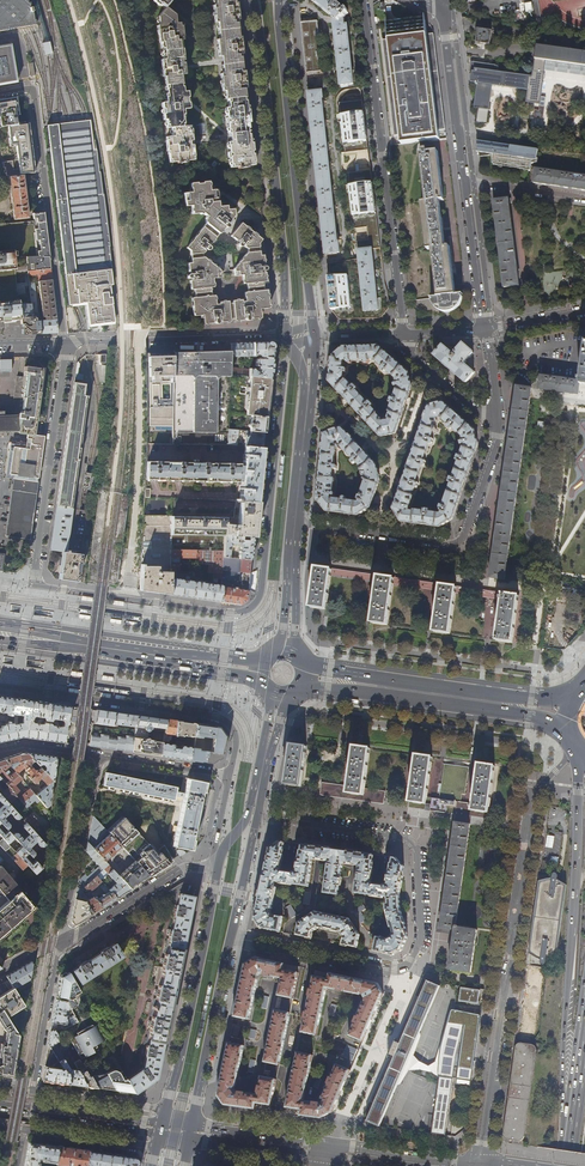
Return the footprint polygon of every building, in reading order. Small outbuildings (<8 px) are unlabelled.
[(21,27),(30,26),(36,24),(36,19),(34,19),(33,11),(32,11),(31,5),(25,0),(0,0),(0,31),(21,27)] [(153,0),(160,6),(160,5),(165,8),(168,4),(170,1),(168,0),(153,0)] [(218,31),(237,29),(236,20),(238,20),(237,20),(236,12),(237,12),(236,3),(234,3),(234,0),(215,0),(215,5),(213,5),(215,22),(217,22),(218,31)] [(341,87),(354,86),(352,72),(354,72),(353,70),(352,70),(350,53),(351,53),(351,51),(350,51),(348,34),(349,34),(349,32),(348,32),(347,25),(345,25),(345,18),(344,18),(349,12),(348,12),(349,10),(347,9),(346,10),(343,8),(344,8),(342,6),(342,5),(340,4),(334,0),(312,0),(334,17),(341,87)] [(525,12),(532,11),(531,2),(524,3),(525,12)] [(174,15),(167,10),(168,10),(168,4),(165,8),(158,17),(158,25),(157,26),(158,34),(159,34),(159,43),(160,43),(161,51),(181,49),(180,40),(182,40),(180,23),(175,24),(174,15)] [(317,21),(301,23),(306,73),(323,72),(317,21)] [(400,136),(401,144),(440,139),(439,131),(446,130),(445,127),(442,96),(439,72),(435,40),(434,34),(427,35),(425,21),(387,26),(388,39),(382,40),(394,137),(400,136)] [(240,37),(238,37),(237,29),(218,31),(219,39),(217,40),(218,57),(222,57),(223,62),(223,65),(241,63),(240,61),(240,54),(242,54),(241,46),(240,46),(239,38),(240,38),(240,37)] [(476,43),(489,45),(491,32),(478,30),(476,43)] [(50,43),(43,45),(46,57),(53,55),(50,43)] [(15,84),(18,83),(12,44),(0,46),(0,86),(15,84)] [(534,44),(532,58),(529,79),(504,76),(483,73),(484,66),(476,64),(475,72),(473,72),(472,75),(471,82),(477,83),(474,108),(478,108),(476,123),(487,125),(492,85),(528,90),(526,102),(540,104),(546,60),(584,66),(584,52),(534,44)] [(181,49),(161,51),(162,60),(161,60),(163,77),(164,77),(165,85),(166,85),(181,84),(180,75),(184,75),(182,49),(181,49)] [(241,63),(223,65),(221,65),(222,74),(220,74),(222,90),(217,91),(217,92),(224,91),(225,99),(227,99),(244,97),(244,89),(245,89),(244,71),(242,72),(241,63)] [(181,84),(166,85),(166,94),(165,94),(165,102),(161,103),(163,120),(165,120),(166,128),(170,128),(183,127),(182,118),(183,118),(182,109),(189,109),(187,92),(182,92),(182,84),(181,84)] [(360,259),(366,311),(379,309),(372,248),(381,247),(361,87),(347,89),(344,90),(343,90),(342,91),(341,92),(340,93),(339,94),(338,95),(337,96),(336,98),(336,100),(339,100),(345,150),(353,149),(353,150),(359,149),(360,161),(355,162),(356,169),(348,170),(355,228),(367,226),(369,239),(356,241),(357,250),(358,250),(360,259)] [(324,104),(322,104),(322,98),(323,98),(322,91),(308,93),(310,107),(311,120),(314,148),(316,166),(318,181),(320,198),(321,214),(324,233),(325,250),(326,254),(339,252),(338,242),(337,242),(337,237),(338,237),(338,236),(338,234),(336,234),(334,213),(336,213),(335,211),(335,210),(334,210),(332,194),(334,194),(334,192),(333,192),(333,191),(332,191),(330,170),(331,169),(331,168),(331,167),(330,167),(329,167),(327,151),(329,150),(329,149),(329,148),(328,148),(327,148),(325,127),(327,126),(326,125),(326,124),(325,124),(323,107),(324,107),(324,105),(324,104)] [(245,105),(244,97),(227,99),(228,107),(219,108),(219,109),(225,109),(226,117),(227,116),(228,125),(227,125),(228,134),(229,133),(248,131),(247,123),(249,123),(248,114),(247,114),(246,106),(247,106),(247,105),(245,105)] [(20,124),(17,98),(0,101),(0,122),(1,122),(2,127),(8,126),(20,124)] [(127,103),(128,112),(135,111),(135,102),(127,103)] [(75,122),(67,123),(60,124),(51,125),(48,126),(65,265),(65,270),(100,266),(95,224),(108,222),(104,195),(103,195),(101,173),(100,173),(97,150),(95,150),(91,121),(85,121),(75,122)] [(31,139),(29,123),(20,124),(8,126),(10,138),(11,138),(12,145),(17,144),(20,160),(5,162),(6,167),(7,167),(8,176),(28,173),(28,174),(35,173),(34,165),(31,139)] [(183,127),(170,128),(171,137),(166,137),(166,140),(165,140),(167,151),(168,151),(169,163),(177,162),(177,164),(186,163),(186,161),(193,160),(192,152),(190,135),(191,135),(190,126),(183,127)] [(249,136),(248,131),(229,133),(229,138),(230,142),(228,142),(230,168),(237,167),(237,169),(240,169),(240,167),(245,166),(245,168),(247,168),(247,166),(254,166),(253,157),(252,157),(251,149),(252,149),(251,140),(249,140),(249,136)] [(535,156),(537,145),(513,142),(497,139),(497,140),(481,138),(480,148),(481,149),(480,154),(492,156),(492,160),(494,160),(493,163),(493,166),(502,167),(502,165),(503,165),(510,166),(514,166),(520,167),(524,168),(530,169),(531,163),(532,163),(536,161),(537,156),(535,156)] [(432,249),(438,298),(456,296),(450,247),(445,247),(439,201),(444,200),(438,152),(420,154),(426,202),(422,203),(427,250),(432,249)] [(535,169),(533,183),(550,185),(569,188),(584,190),(584,176),(535,169)] [(27,206),(24,188),(25,188),(24,183),(23,176),(10,178),(10,185),(11,189),(13,209),(13,213),(14,213),(15,219),(28,218),(27,211),(28,211),(27,207),(27,206)] [(203,319),(204,327),(206,327),(205,321),(211,321),(212,326),(217,325),(218,325),(224,325),(224,322),(228,321),(228,324),(231,324),(231,320),(234,320),(235,324),(238,323),(238,320),(241,320),(242,323),(248,322),(248,321),(249,321),(249,322),(254,322),(254,319),(255,319),(255,321),(259,321),(258,318),(259,318),(260,321),(262,321),(261,312),(260,312),(260,310),(263,309),(263,310),(271,309),(271,306),(267,307),(267,306),(270,306),(269,302),(267,302),(267,301),(268,301),(268,298),(266,299),(266,298),(269,297),(268,293),(266,293),(266,292),(267,292),(267,291),(264,291),(263,282),(266,282),(266,281),(264,281),(264,280),(267,280),(266,275),(264,275),(264,274),(265,274),(265,273),(263,273),(263,271),(265,271),(266,270),(267,269),(267,268),(265,267),(263,267),(263,265),(264,265),(264,264),(263,264),(262,257),(264,257),(263,256),(260,256),(259,244),(262,240),(241,224),(230,236),(237,242),(238,241),(240,242),(238,244),(238,245),(238,246),(238,247),(240,247),(242,247),(243,245),(245,246),(244,247),(246,249),(247,249),(248,253),(247,253),(234,270),(235,277),(243,276),(244,285),(248,284),(248,293),(245,293),(246,300),(233,302),(233,304),(229,304),(229,302),(216,303),(215,296),(212,297),(211,288),(214,288),(213,279),(221,278),(221,271),(204,258),(203,258),(202,254),(203,254),(205,251),(204,251),(205,249),(207,251),(208,251),(209,251),(210,250),(211,249),(210,248),(210,247),(208,246),(209,244),(210,245),(224,228),(225,228),(226,228),(227,228),(228,227),(228,226),(227,224),(233,216),(233,211),(231,210),(226,210),(226,206),(218,207),(218,202),(214,202),(214,199),(215,199),(215,200),(219,199),(218,196),(216,197),(215,192),(218,192),(218,189),(211,190),(209,190),(208,187),(209,187),(208,180),(206,180),(206,182),(202,182),(202,184),(196,184),(196,183),(192,183),(191,182),(189,182),(190,190),(191,193),(189,193),(182,193),(182,196),(183,195),(185,207),(191,206),(192,215),(199,214),(201,215),(202,214),(206,217),(205,218),(205,224),(186,248),(190,251),(191,263),(188,264),(189,273),(190,273),(190,275),(189,275),(188,275),(188,276),(187,277),(188,277),(188,278),(188,279),(189,279),(191,279),(191,281),(190,281),(191,290),(194,290),(195,298),(192,299),(194,315),(192,315),(192,317),(197,317),(197,316),(203,316),(203,319)] [(500,252),(504,288),(519,286),(509,203),(512,203),(511,198),(493,201),(500,252)] [(38,257),(38,258),(49,257),(47,242),(46,229),(44,213),(33,214),(34,219),(37,218),(38,227),(35,227),(38,257)] [(35,227),(34,222),(8,224),(7,224),(0,224),(0,252),(14,250),(14,252),(16,251),(16,257),(14,257),(14,258),(26,257),(38,257),(35,227)] [(111,247),(108,222),(95,224),(100,256),(111,254),(110,247),(111,247)] [(113,285),(111,270),(113,270),(111,254),(100,256),(95,224),(100,266),(65,270),(70,305),(74,305),(87,303),(89,326),(115,323),(111,286),(113,285)] [(389,308),(381,247),(372,248),(379,309),(366,311),(367,317),(381,317),(385,315),(388,312),(389,308)] [(14,258),(14,257),(16,257),(16,251),(14,252),(14,250),(0,252),(0,271),(15,269),(14,258)] [(38,257),(26,257),(28,270),(28,272),(50,269),(50,263),(49,257),(38,258),(38,257)] [(366,311),(360,259),(326,262),(333,310),(336,314),(338,316),(342,318),(367,317),(366,311)] [(15,269),(0,271),(0,303),(18,301),(15,269)] [(50,269),(28,272),(28,276),(40,274),(40,276),(38,276),(42,316),(43,317),(45,317),(45,320),(40,321),(41,332),(41,334),(45,334),(47,334),(54,334),(58,333),(55,304),(50,269)] [(248,293),(248,284),(244,285),(243,276),(235,277),(227,278),(221,278),(213,279),(214,288),(211,288),(212,297),(215,296),(216,303),(229,302),(229,304),(233,304),(233,302),(246,300),(245,293),(248,293)] [(31,305),(32,313),(33,313),(38,313),(35,282),(29,282),(31,305)] [(462,297),(461,295),(456,296),(438,298),(414,301),(414,303),(414,304),(415,306),(415,307),(416,308),(416,309),(417,310),(419,311),(420,312),(421,313),(422,313),(424,314),(425,314),(445,314),(445,312),(446,313),(447,313),(448,313),(449,313),(451,313),(452,312),(454,311),(457,310),(458,308),(460,306),(461,304),(462,302),(463,300),(463,297),(462,297)] [(18,301),(0,303),(0,321),(20,319),(19,305),(18,301)] [(33,333),(41,332),(40,321),(36,321),(36,319),(36,318),(35,318),(33,318),(33,313),(32,313),(31,305),(19,305),(20,319),(21,325),(27,324),(27,327),(29,327),(32,326),(33,333)] [(253,343),(253,356),(256,356),(258,357),(258,359),(264,360),(265,358),(272,358),(272,354),(273,347),(268,342),(253,343)] [(231,343),(231,351),(230,357),(253,356),(253,343),(242,343),(231,343)] [(460,378),(466,383),(475,372),(465,363),(474,354),(474,353),(463,344),(462,344),(454,354),(444,345),(435,356),(439,360),(460,378)] [(360,347),(343,348),(341,350),(335,355),(332,358),(329,382),(381,436),(396,433),(397,430),(406,402),(412,386),(408,372),(401,366),(378,347),(360,347)] [(578,395),(580,384),(584,385),(584,348),(581,379),(579,379),(579,381),(541,376),(539,389),(549,391),(568,394),(578,395)] [(230,374),(230,357),(231,351),(217,351),(188,352),(181,352),(174,352),(173,444),(227,445),(228,429),(228,414),(230,374)] [(151,354),(151,356),(148,356),(150,408),(149,408),(149,426),(172,426),(173,354),(167,354),(153,354),(152,354),(151,354)] [(271,363),(272,358),(265,358),(264,360),(258,359),(256,359),(255,366),(256,367),(254,369),(249,368),(249,376),(270,378),(270,373),(271,374),(271,370),(272,363),(271,363)] [(14,360),(2,359),(2,371),(13,371),(14,360)] [(19,431),(19,433),(27,434),(33,435),(42,369),(25,367),(23,377),(17,376),(11,417),(0,417),(0,431),(19,431)] [(249,376),(230,374),(228,414),(251,415),(266,417),(267,408),(269,390),(270,378),(249,376)] [(60,478),(56,506),(71,508),(87,396),(82,395),(84,384),(74,383),(73,391),(68,421),(65,447),(60,478)] [(490,577),(505,579),(532,388),(514,386),(513,390),(516,391),(512,418),(510,432),(500,503),(490,577)] [(409,463),(406,474),(402,485),(398,496),(394,509),(401,522),(420,524),(440,527),(452,519),(455,512),(461,494),(465,483),(469,471),(478,444),(474,430),(443,403),(429,407),(425,417),(419,434),(409,463)] [(265,424),(266,417),(251,415),(250,424),(249,424),(248,424),(248,426),(245,425),(245,431),(264,433),(265,424)] [(342,428),(324,434),(322,455),(318,490),(317,499),(327,511),(338,513),(357,515),(370,508),(373,499),(377,488),(380,480),(377,465),(342,428)] [(245,431),(228,429),(227,445),(251,447),(251,444),(254,445),(254,447),(262,448),(263,441),(264,433),(245,431)] [(43,444),(44,436),(33,435),(27,434),(26,439),(28,439),(26,452),(19,451),(19,454),(9,453),(6,474),(15,475),(14,479),(37,483),(38,480),(43,444)] [(254,447),(251,447),(245,447),(244,454),(243,454),(243,459),(243,464),(231,464),(231,463),(227,463),(227,464),(207,463),(203,462),(203,463),(183,462),(179,462),(159,462),(159,461),(155,461),(155,462),(147,461),(146,479),(241,482),(240,488),(239,488),(239,492),(240,492),(239,499),(236,499),(236,500),(257,502),(257,497),(262,448),(254,447)] [(85,477),(83,487),(93,489),(95,479),(85,477)] [(7,536),(29,539),(31,528),(34,504),(37,483),(14,479),(7,536)] [(256,509),(257,502),(236,500),(236,502),(240,502),(237,524),(226,523),(226,517),(171,516),(171,549),(196,550),(223,550),(224,534),(253,537),(255,521),(256,509)] [(63,552),(68,552),(68,551),(67,550),(72,509),(71,508),(56,506),(56,509),(53,529),(50,550),(63,552)] [(171,549),(171,516),(171,515),(144,515),(141,564),(139,590),(159,593),(170,595),(171,549)] [(252,552),(253,537),(224,534),(223,550),(223,557),(233,558),(234,555),(229,555),(230,544),(240,545),(239,558),(251,560),(252,552)] [(222,578),(223,557),(223,550),(196,550),(171,549),(170,595),(180,596),(205,600),(221,602),(222,578)] [(81,555),(68,552),(63,552),(59,579),(63,580),(77,582),(81,555)] [(239,558),(233,558),(223,557),(222,578),(228,578),(228,580),(230,580),(238,580),(239,572),(242,572),(249,573),(250,568),(251,560),(239,558)] [(310,607),(326,609),(331,576),(367,581),(367,575),(351,572),(321,568),(316,567),(311,600),(310,607)] [(249,582),(249,573),(242,572),(241,584),(242,584),(241,587),(235,586),(235,588),(229,587),(230,580),(228,580),(228,578),(222,578),(221,602),(231,603),(241,605),(247,600),(249,582)] [(384,625),(387,625),(393,585),(424,589),(425,583),(412,581),(383,577),(378,576),(377,582),(371,623),(384,625)] [(440,585),(425,583),(424,589),(439,592),(440,585)] [(438,632),(450,634),(455,594),(491,598),(492,592),(454,587),(440,585),(439,592),(434,632),(438,632)] [(508,642),(512,643),(519,596),(503,594),(502,600),(496,640),(508,642)] [(12,698),(3,696),(0,696),(0,712),(9,714),(12,698)] [(31,700),(21,699),(12,698),(9,714),(9,715),(11,716),(12,714),(15,714),(14,723),(10,724),(10,721),(7,722),(8,723),(5,724),(5,725),(7,731),(6,733),(7,740),(16,738),(23,737),(26,737),(31,700)] [(48,720),(50,703),(41,702),(31,700),(26,737),(34,738),(45,740),(48,722),(44,722),(44,723),(42,724),(39,724),(44,718),(45,719),(48,720)] [(60,704),(50,703),(48,720),(51,720),(53,719),(62,721),(64,723),(63,726),(62,727),(58,727),(58,725),(55,724),(54,726),(52,726),(51,724),(51,723),(48,722),(45,740),(53,741),(64,743),(67,723),(67,722),(69,709),(70,706),(60,704)] [(67,722),(92,726),(93,724),(95,709),(84,708),(76,707),(76,710),(69,709),(67,722)] [(136,727),(137,715),(126,714),(106,711),(95,709),(93,724),(113,726),(113,724),(136,727)] [(161,756),(163,742),(154,741),(154,740),(146,739),(147,731),(148,731),(150,730),(164,732),(166,719),(151,717),(137,715),(136,727),(135,730),(132,752),(133,753),(134,750),(137,751),(138,753),(151,755),(161,756)] [(173,720),(166,719),(164,732),(163,741),(168,742),(171,740),(171,734),(174,734),(174,735),(175,735),(177,721),(173,720)] [(177,721),(175,735),(183,736),(183,735),(186,736),(186,737),(189,737),(191,737),(191,736),(193,737),(195,723),(187,722),(177,721)] [(76,724),(67,723),(64,743),(70,744),(72,744),(72,742),(73,742),(85,743),(88,729),(75,727),(76,724)] [(223,746),(225,737),(219,728),(219,727),(215,726),(200,724),(195,723),(193,737),(201,738),(201,736),(214,738),(211,753),(198,750),(198,749),(191,748),(189,760),(191,761),(196,761),(204,763),(208,763),(212,764),(221,758),(223,746)] [(132,752),(135,730),(121,728),(112,730),(92,727),(89,746),(99,748),(119,751),(132,752)] [(168,744),(168,742),(163,741),(163,742),(161,756),(174,758),(189,760),(191,748),(192,744),(186,743),(185,746),(180,746),(180,747),(177,747),(178,746),(175,745),(175,746),(174,746),(174,745),(173,745),(173,744),(172,744),(172,745),(168,744)] [(292,785),(301,786),(306,747),(291,744),(288,764),(285,784),(292,785)] [(364,795),(365,789),(370,749),(361,747),(354,746),(349,787),(348,793),(364,795)] [(14,755),(4,758),(16,773),(22,768),(28,775),(27,776),(34,784),(40,778),(46,785),(37,793),(31,786),(28,787),(30,789),(43,804),(46,807),(49,805),(49,802),(51,802),(51,799),(50,798),(52,781),(44,772),(40,767),(36,771),(35,769),(34,770),(29,765),(34,761),(26,752),(18,753),(14,755)] [(41,754),(26,752),(34,761),(39,766),(40,766),(41,765),(43,765),(45,767),(45,769),(45,770),(45,771),(44,772),(52,781),(55,783),(58,757),(41,754)] [(409,807),(488,818),(489,812),(491,796),(495,766),(489,765),(479,764),(473,805),(461,803),(462,793),(465,794),(469,767),(445,764),(439,800),(427,798),(432,757),(424,756),(416,755),(409,807)] [(1,778),(9,787),(16,796),(27,809),(29,808),(28,807),(36,800),(41,805),(43,804),(30,789),(22,795),(13,785),(21,778),(16,773),(4,758),(0,760),(0,777),(1,778)] [(192,835),(202,792),(203,787),(204,782),(187,778),(184,793),(176,792),(177,787),(106,773),(103,786),(174,801),(175,798),(181,799),(180,800),(183,800),(178,826),(175,825),(174,830),(177,831),(174,845),(189,849),(192,835)] [(365,789),(364,795),(348,793),(349,787),(322,783),(321,789),(321,795),(383,804),(384,798),(385,792),(365,789)] [(9,787),(0,795),(8,803),(16,796),(9,787)] [(202,792),(192,835),(199,837),(201,830),(202,822),(204,815),(207,799),(208,793),(202,792)] [(15,838),(22,845),(28,853),(35,860),(42,868),(44,870),(45,866),(35,855),(35,852),(30,847),(36,842),(41,847),(43,847),(46,845),(32,830),(23,820),(8,803),(0,795),(0,794),(0,803),(2,805),(0,807),(0,822),(1,823),(8,830),(15,838)] [(31,813),(39,823),(49,833),(50,824),(35,808),(30,812),(31,813)] [(31,813),(23,820),(32,830),(39,823),(31,813)] [(88,842),(105,861),(121,846),(108,832),(93,816),(90,831),(88,842)] [(135,861),(150,876),(154,873),(158,871),(156,867),(158,865),(160,867),(165,864),(172,859),(164,844),(158,850),(150,842),(148,843),(124,817),(108,832),(121,846),(125,850),(129,854),(135,861)] [(450,969),(471,972),(477,930),(459,928),(459,926),(456,926),(470,825),(455,822),(441,923),(438,923),(438,925),(438,928),(455,930),(450,969)] [(8,843),(15,838),(8,830),(4,833),(0,829),(0,835),(8,843)] [(0,835),(0,846),(6,852),(11,858),(16,852),(15,851),(8,843),(0,835)] [(374,951),(392,955),(397,953),(402,950),(408,937),(405,925),(401,908),(400,899),(400,896),(403,876),(404,866),(396,857),(392,857),(391,862),(390,862),(389,868),(388,868),(386,883),(383,885),(374,884),(372,881),(373,867),(373,866),(373,860),(372,859),(373,854),(337,849),(302,844),(301,849),(300,849),(299,856),(298,856),(296,870),(293,872),(283,871),(281,868),(284,854),(282,853),(284,847),(283,847),(284,842),(279,841),(269,848),(268,855),(259,899),(255,918),(261,928),(280,932),(283,917),(277,915),(277,916),(273,915),(271,912),(271,909),(272,909),(277,888),(274,887),(275,884),(277,882),(280,882),(280,884),(292,886),(292,885),(309,887),(312,859),(328,862),(324,893),(339,895),(340,884),(342,885),(342,879),(341,879),(343,864),(358,866),(355,893),(371,896),(370,897),(383,898),(384,897),(387,897),(388,900),(387,904),(385,904),(386,910),(390,928),(392,928),(393,933),(392,937),(388,939),(377,936),(374,951)] [(108,865),(105,861),(88,842),(86,851),(100,867),(98,868),(98,867),(88,876),(85,874),(80,879),(79,882),(83,886),(96,875),(108,865)] [(22,845),(15,851),(16,852),(27,865),(36,874),(42,868),(35,860),(31,864),(25,856),(28,853),(22,845)] [(16,852),(11,858),(19,866),(22,870),(27,865),(16,852)] [(150,876),(135,861),(118,876),(130,889),(133,887),(142,881),(150,876)] [(118,876),(108,865),(96,875),(100,880),(108,874),(110,876),(110,877),(116,883),(110,889),(109,888),(108,889),(116,898),(122,894),(130,889),(118,876)] [(0,869),(0,891),(8,900),(0,907),(0,935),(21,918),(22,919),(30,912),(30,911),(34,907),(0,869)] [(552,878),(538,882),(530,940),(529,954),(540,960),(540,963),(540,964),(541,965),(542,965),(544,965),(545,964),(545,963),(546,960),(556,957),(566,885),(557,880),(557,876),(557,875),(556,874),(555,873),(554,874),(553,874),(552,875),(552,878)] [(101,881),(100,880),(96,875),(83,886),(86,889),(88,892),(101,881)] [(86,889),(83,886),(79,882),(77,890),(77,893),(85,901),(93,913),(97,910),(102,907),(93,896),(88,900),(83,892),(86,889)] [(143,1068),(127,1079),(134,1093),(137,1090),(155,1077),(157,1070),(163,1039),(169,1013),(173,994),(178,971),(181,955),(185,936),(188,919),(193,898),(194,892),(194,891),(193,890),(193,888),(190,885),(188,883),(185,883),(184,882),(181,883),(178,885),(169,891),(172,895),(171,901),(177,903),(177,905),(173,905),(172,909),(175,910),(174,915),(175,915),(172,930),(171,930),(170,930),(168,929),(167,934),(170,934),(168,939),(167,939),(165,954),(165,959),(162,959),(161,963),(164,964),(163,967),(159,967),(156,985),(159,986),(158,991),(156,990),(155,994),(157,995),(156,1000),(153,999),(149,1017),(152,1017),(151,1022),(149,1021),(148,1026),(150,1026),(149,1031),(147,1039),(145,1038),(143,1045),(146,1046),(145,1051),(143,1050),(142,1055),(144,1055),(144,1056),(145,1056),(143,1068)] [(108,903),(116,898),(108,889),(102,883),(100,886),(100,887),(101,888),(106,894),(104,895),(103,894),(102,895),(102,896),(98,898),(92,892),(90,893),(93,896),(102,907),(108,903)] [(74,925),(84,918),(93,913),(85,901),(77,893),(73,907),(71,921),(72,921),(72,922),(73,924),(74,925)] [(342,945),(357,948),(360,935),(349,918),(316,911),(299,922),(296,935),(311,939),(313,932),(319,928),(340,932),(344,938),(342,945)] [(71,970),(79,982),(122,956),(114,943),(108,947),(107,946),(107,947),(105,944),(102,947),(103,949),(99,951),(99,953),(86,961),(85,960),(81,963),(79,961),(76,963),(77,965),(78,966),(71,970)] [(236,1107),(270,1111),(271,1105),(299,973),(300,967),(267,960),(255,957),(245,964),(243,974),(236,1007),(234,1018),(249,1020),(258,980),(257,977),(261,973),(264,975),(282,979),(278,995),(282,996),(281,1001),(279,1000),(278,1004),(280,1005),(279,1010),(275,1009),(265,1062),(266,1062),(265,1070),(266,1071),(266,1072),(270,1073),(269,1078),(262,1076),(258,1094),(239,1092),(237,1092),(234,1088),(236,1086),(244,1046),(229,1043),(228,1048),(221,1081),(218,1094),(218,1095),(225,1105),(236,1107)] [(6,976),(14,987),(14,988),(24,983),(25,983),(26,982),(30,979),(33,963),(31,961),(23,966),(6,976)] [(543,967),(527,965),(517,1038),(532,1040),(543,967)] [(349,1035),(363,1041),(365,1036),(378,1007),(384,993),(378,983),(363,980),(315,970),(313,976),(302,1033),(317,1036),(327,988),(361,995),(361,994),(364,995),(366,998),(365,1000),(364,1000),(349,1035)] [(57,997),(57,1000),(66,1001),(70,1008),(71,1007),(73,1005),(74,1003),(75,1001),(76,998),(77,996),(77,992),(79,991),(69,973),(60,978),(59,985),(57,997)] [(475,1060),(432,1054),(414,1046),(440,986),(427,980),(420,998),(415,996),(407,1014),(399,1033),(389,1056),(382,1074),(375,1090),(370,1102),(374,1104),(367,1121),(380,1126),(406,1066),(426,1074),(440,1077),(432,1133),(438,1134),(445,1135),(454,1078),(472,1081),(475,1060)] [(14,988),(14,987),(5,992),(0,996),(0,1006),(14,1028),(19,1025),(22,1026),(26,1007),(18,995),(17,992),(15,989),(14,988)] [(18,995),(26,1007),(27,1009),(28,1003),(27,1003),(29,988),(18,995)] [(459,1001),(478,1004),(480,990),(461,988),(459,1001)] [(53,1018),(52,1023),(60,1025),(61,1024),(65,1024),(67,1016),(65,1015),(65,1013),(67,1013),(68,1011),(67,1010),(68,1009),(71,1014),(73,1013),(70,1008),(66,1001),(57,1000),(56,1000),(55,1007),(53,1018)] [(14,1028),(0,1006),(0,1022),(6,1032),(4,1043),(1,1043),(0,1049),(0,1056),(2,1057),(1,1061),(0,1062),(0,1072),(1,1074),(6,1075),(13,1076),(20,1037),(14,1028)] [(69,1020),(71,1025),(77,1022),(74,1015),(69,1017),(69,1020)] [(52,1026),(51,1028),(54,1029),(55,1032),(59,1029),(60,1025),(52,1023),(52,1026)] [(105,1039),(97,1024),(93,1026),(92,1024),(76,1033),(77,1035),(70,1039),(81,1059),(94,1052),(92,1047),(105,1039)] [(60,1040),(55,1032),(54,1029),(51,1028),(50,1035),(49,1041),(48,1044),(60,1064),(62,1068),(65,1072),(67,1072),(69,1084),(75,1084),(87,1086),(78,1070),(70,1069),(70,1068),(70,1067),(69,1067),(68,1067),(63,1059),(63,1058),(56,1045),(57,1044),(56,1042),(60,1040)] [(297,1050),(298,1037),(289,1036),(287,1049),(297,1050)] [(533,1045),(523,1043),(522,1043),(520,1043),(519,1044),(517,1045),(516,1047),(515,1053),(511,1081),(507,1106),(504,1129),(504,1133),(504,1135),(504,1136),(506,1138),(507,1139),(511,1139),(513,1140),(518,1140),(520,1140),(522,1139),(523,1139),(524,1136),(536,1050),(536,1048),(535,1047),(534,1046),(533,1045)] [(58,1066),(60,1064),(48,1044),(46,1056),(44,1066),(43,1074),(42,1080),(56,1082),(69,1084),(67,1072),(65,1072),(62,1068),(60,1070),(59,1068),(55,1068),(55,1067),(54,1064),(56,1062),(58,1066)] [(302,1116),(321,1119),(333,1112),(338,1100),(351,1070),(337,1064),(322,1099),(324,1100),(322,1103),(304,1100),(313,1055),(298,1052),(286,1107),(285,1114),(301,1116),(302,1116)] [(73,1063),(78,1070),(87,1086),(91,1087),(97,1087),(90,1076),(87,1078),(87,1077),(88,1076),(86,1073),(88,1072),(87,1070),(85,1071),(84,1072),(82,1068),(83,1067),(79,1060),(73,1063)] [(87,1070),(88,1072),(90,1076),(97,1087),(104,1089),(115,1090),(105,1073),(101,1066),(99,1067),(102,1074),(95,1075),(94,1067),(86,1069),(87,1070)] [(110,1071),(105,1073),(115,1090),(123,1091),(134,1093),(127,1079),(122,1071),(118,1073),(118,1072),(116,1070),(115,1070),(111,1072),(110,1071)] [(38,1161),(39,1162),(42,1160),(41,1159),(42,1159),(42,1160),(56,1162),(58,1146),(46,1145),(29,1142),(25,1165),(39,1165),(39,1163),(38,1163),(38,1161)] [(89,1151),(71,1148),(58,1146),(56,1162),(55,1164),(68,1165),(69,1161),(71,1161),(71,1165),(87,1165),(89,1151)] [(110,1154),(100,1152),(89,1151),(87,1165),(109,1165),(110,1154)] [(109,1165),(137,1165),(138,1162),(138,1161),(135,1157),(123,1155),(110,1154),(109,1165)]
